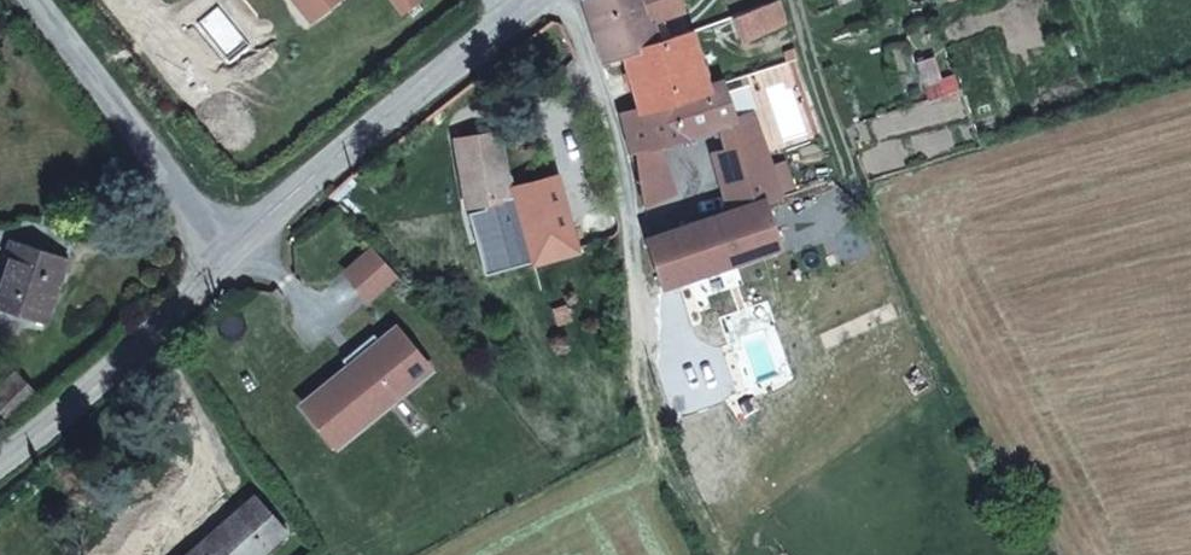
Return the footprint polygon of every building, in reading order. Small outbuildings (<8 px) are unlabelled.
[(605,69),(645,61),(652,105),(633,120),(655,199),(704,189),(697,140),(740,127),(742,151),(730,165),(745,209),(665,238),(688,283),(801,246),(793,205),(804,184),(761,88),(738,88),(725,29),(673,40),(675,20),(704,5),(703,0),(581,0),(605,69)] [(745,25),(756,61),(804,42),(792,0),(789,0),(745,25)] [(511,130),(456,141),(473,215),(525,212),(545,279),(602,257),(580,179),(529,191),(511,130)] [(21,230),(0,262),(0,296),(66,325),(85,262),(21,230)] [(390,319),(295,401),(333,445),(428,362),(390,319)] [(178,554),(261,554),(292,527),(256,486),(178,554)]
